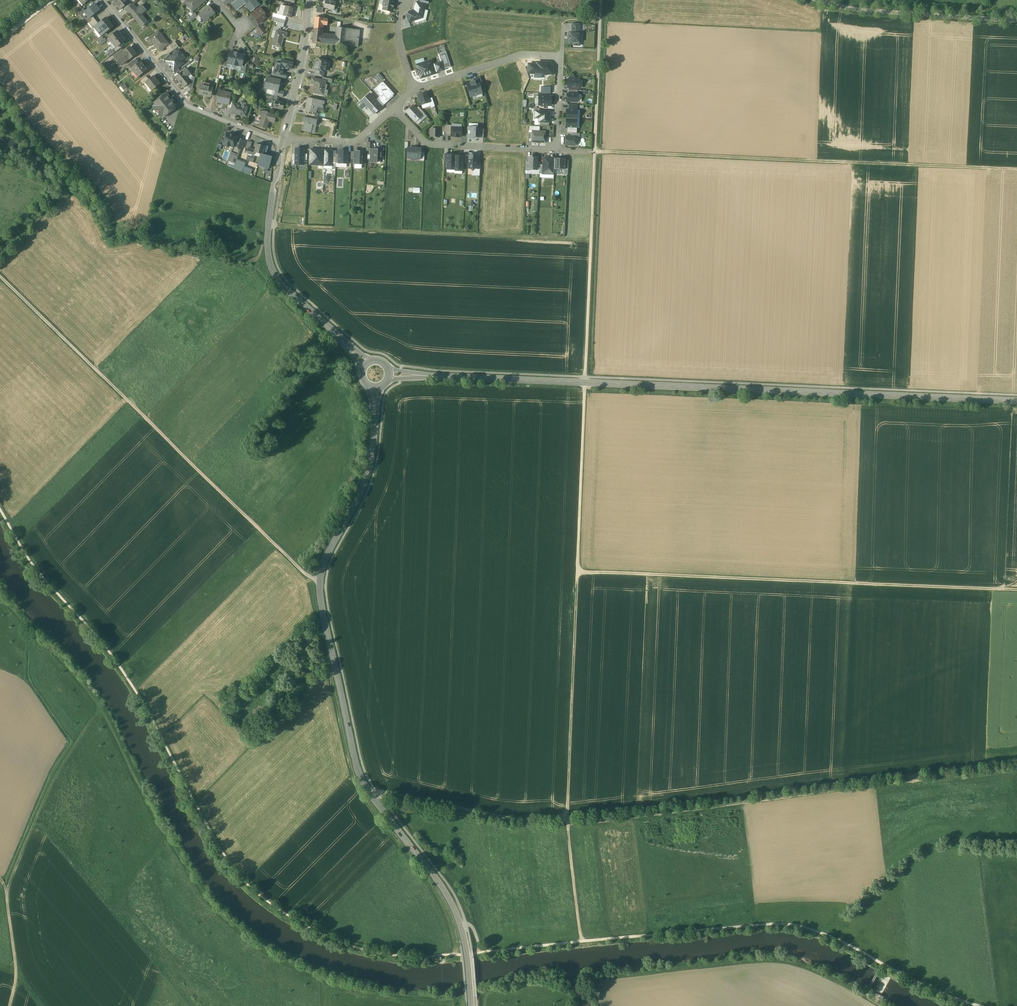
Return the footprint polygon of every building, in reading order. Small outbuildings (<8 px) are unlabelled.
[(115,4),(120,9),(124,6),(129,2),(127,0),(120,0),(115,4)] [(185,2),(185,3),(189,8),(191,6),(194,10),(205,1),(205,0),(187,0),(185,2)] [(237,1),(241,7),(245,4),(251,11),(259,5),(255,0),(238,0),(237,1)] [(325,0),(324,0),(324,1),(323,4),(325,4),(325,7),(329,8),(329,9),(333,10),(335,2),(331,1),(325,0)] [(383,5),(384,5),(383,10),(391,12),(392,7),(393,7),(393,5),(394,0),(393,0),(384,0),(383,5)] [(237,1),(232,4),(237,10),(241,7),(237,1)] [(414,10),(423,18),(426,4),(419,3),(416,2),(414,10)] [(85,11),(84,12),(89,18),(89,19),(92,16),(100,10),(94,3),(85,11)] [(126,8),(125,9),(128,13),(130,11),(135,7),(133,3),(131,4),(126,8)] [(137,9),(135,7),(130,11),(133,16),(141,27),(148,22),(140,13),(145,8),(142,5),(137,9)] [(206,10),(199,15),(205,23),(209,19),(209,18),(215,13),(209,6),(205,9),(206,10)] [(293,8),(286,6),(283,16),(286,16),(291,18),(293,8)] [(258,13),(253,17),(259,23),(266,18),(264,16),(265,14),(262,10),(258,13)] [(408,20),(409,22),(423,18),(414,10),(406,13),(408,20)] [(89,18),(84,12),(80,15),(85,22),(86,21),(86,20),(89,18)] [(328,19),(315,17),(314,29),(322,30),(323,25),(327,25),(328,19)] [(98,24),(93,28),(94,28),(96,31),(97,30),(102,35),(107,31),(107,32),(113,27),(106,18),(98,24)] [(571,33),(580,33),(580,24),(572,24),(571,33)] [(260,25),(256,28),(262,35),(266,32),(260,25)] [(346,28),(337,27),(336,36),(335,44),(344,45),(346,28)] [(360,30),(346,28),(344,45),(358,47),(360,30)] [(252,32),(257,38),(261,35),(256,29),(252,32)] [(322,30),(314,29),(312,42),(321,43),(322,34),(322,30)] [(287,33),(277,30),(273,45),(281,47),(283,37),(286,38),(287,33)] [(118,31),(108,38),(112,43),(121,36),(118,31)] [(158,31),(147,40),(150,44),(153,42),(156,45),(154,46),(159,52),(169,44),(158,31)] [(569,33),(569,34),(569,43),(579,44),(580,37),(580,33),(571,33),(569,33)] [(336,36),(322,34),(321,43),(335,44),(336,36)] [(121,36),(112,43),(116,48),(125,40),(121,36)] [(175,42),(169,46),(173,51),(179,47),(175,42)] [(129,46),(121,53),(121,52),(114,57),(120,66),(129,59),(130,60),(136,55),(129,46)] [(171,57),(166,61),(166,62),(173,70),(174,71),(177,68),(184,63),(179,57),(182,55),(179,50),(171,57)] [(237,53),(230,51),(229,58),(227,64),(228,64),(235,65),(237,53)] [(442,62),(444,69),(451,67),(446,52),(439,54),(442,62)] [(245,55),(237,53),(235,65),(241,67),(242,67),(243,62),(245,55)] [(169,54),(162,60),(165,63),(166,62),(166,61),(171,57),(169,54)] [(135,59),(128,65),(131,69),(138,63),(135,59)] [(327,61),(316,59),(314,69),(315,70),(324,71),(326,66),(327,61)] [(293,62),(282,60),(281,64),(280,66),(284,67),(291,69),(293,62)] [(432,60),(416,65),(418,69),(416,69),(417,75),(419,74),(420,78),(436,73),(437,72),(434,64),(433,65),(432,60)] [(138,63),(131,69),(134,73),(135,72),(138,75),(141,72),(142,74),(147,70),(140,62),(138,63)] [(442,62),(434,64),(437,72),(444,70),(444,69),(442,62)] [(530,72),(530,74),(553,75),(554,67),(549,62),(536,62),(536,63),(529,63),(528,63),(527,72),(530,72)] [(281,64),(275,63),(275,64),(274,64),(275,64),(274,69),(278,69),(277,73),(282,74),(284,67),(280,66),(281,64)] [(186,69),(176,77),(180,82),(179,83),(181,84),(184,87),(187,85),(191,81),(187,77),(190,74),(186,69)] [(160,85),(153,76),(148,80),(145,83),(151,91),(160,85)] [(146,77),(140,82),(142,85),(145,83),(148,80),(146,77)] [(480,77),(473,79),(474,82),(476,86),(479,84),(480,87),(483,86),(480,77)] [(280,80),(268,78),(266,88),(275,90),(278,91),(278,90),(280,80)] [(322,80),(312,78),(311,83),(315,84),(313,93),(323,95),(326,81),(322,80)] [(569,79),(568,79),(567,87),(569,87),(578,88),(579,88),(580,80),(575,80),(569,79)] [(387,100),(394,94),(383,82),(374,90),(380,96),(382,95),(387,100)] [(474,82),(466,84),(470,97),(482,93),(480,87),(479,84),(476,86),(474,82)] [(213,88),(201,85),(199,94),(203,95),(203,94),(211,96),(213,88)] [(226,94),(220,92),(219,96),(217,96),(216,102),(221,104),(221,102),(228,104),(229,104),(229,101),(231,93),(226,92),(226,94)] [(427,92),(418,95),(421,105),(430,102),(429,99),(427,92)] [(171,99),(167,93),(154,103),(155,105),(153,107),(162,118),(175,108),(173,107),(176,105),(173,101),(172,101),(170,100),(171,99)] [(373,115),(381,107),(369,94),(361,102),(373,115)] [(378,99),(384,105),(388,101),(387,100),(382,95),(380,96),(378,99)] [(279,97),(274,96),(271,108),(274,108),(275,108),(282,110),(284,103),(279,101),(279,97)] [(547,96),(539,96),(539,105),(550,106),(551,97),(547,96)] [(324,101),(308,98),(305,111),(308,111),(314,113),(314,112),(316,105),(323,107),(324,101)] [(375,101),(381,107),(384,105),(378,99),(378,98),(375,101)] [(242,106),(237,105),(235,114),(246,117),(249,103),(243,102),(242,106)] [(416,109),(413,106),(406,112),(415,122),(422,115),(416,109)] [(424,113),(418,107),(416,109),(422,115),(424,113)] [(577,110),(569,110),(566,110),(566,119),(576,119),(577,110)] [(276,115),(263,111),(259,126),(267,128),(268,124),(266,124),(267,120),(274,122),(276,115)] [(540,111),(535,111),(535,122),(540,122),(549,123),(550,112),(540,111)] [(317,120),(304,117),(303,122),(304,122),(303,131),(311,132),(312,124),(316,125),(317,120)] [(576,119),(566,119),(566,128),(568,128),(568,127),(576,128),(576,119)] [(462,128),(451,128),(451,135),(451,136),(461,137),(462,128)] [(478,128),(468,128),(468,138),(477,139),(477,138),(478,130),(478,128)] [(440,129),(431,129),(430,137),(439,137),(439,132),(440,129)] [(539,131),(539,133),(532,133),(532,142),(545,143),(546,131),(539,131)] [(237,137),(227,133),(226,135),(224,136),(224,137),(224,139),(223,143),(225,144),(224,145),(229,147),(230,144),(234,145),(236,138),(237,137)] [(570,137),(565,136),(565,145),(575,145),(575,137),(570,137)] [(244,141),(238,138),(238,139),(235,146),(235,147),(241,149),(244,141)] [(259,145),(256,144),(255,151),(254,153),(255,153),(261,154),(262,155),(265,146),(262,145),(262,144),(260,143),(259,145)] [(304,149),(296,148),(295,161),(292,160),(292,164),(303,165),(304,160),(304,154),(304,149)] [(325,150),(310,149),(310,159),(310,165),(324,166),(325,150)] [(421,149),(408,149),(408,158),(420,158),(420,152),(421,149)] [(325,150),(324,166),(332,166),(332,163),(332,157),(333,150),(325,150)] [(342,151),(339,151),(339,154),(339,163),(348,164),(348,151),(342,151)] [(363,151),(354,151),(354,152),(354,159),(354,164),(363,165),(363,159),(363,151)] [(230,161),(235,163),(237,159),(238,157),(236,156),(231,154),(228,160),(230,161)] [(254,155),(248,154),(246,161),(253,163),(255,156),(254,155)] [(271,157),(261,154),(258,165),(268,168),(271,157)] [(450,155),(447,155),(447,162),(447,168),(454,169),(455,169),(455,156),(455,155),(450,155)] [(472,155),(469,155),(468,168),(470,168),(473,171),(475,169),(477,169),(477,160),(477,156),(474,156),(472,155)] [(455,156),(455,169),(454,169),(454,170),(462,170),(463,164),(463,156),(461,156),(455,156)] [(537,158),(529,157),(529,162),(528,169),(529,169),(537,170),(537,168),(537,162),(537,158)] [(554,158),(544,158),(543,165),(543,174),(551,174),(554,174),(554,169),(554,158)] [(565,159),(554,158),(554,169),(565,170),(565,160),(565,159)] [(245,163),(237,159),(234,168),(233,168),(242,172),(245,163)] [(250,175),(252,169),(244,166),(242,172),(250,175)]
